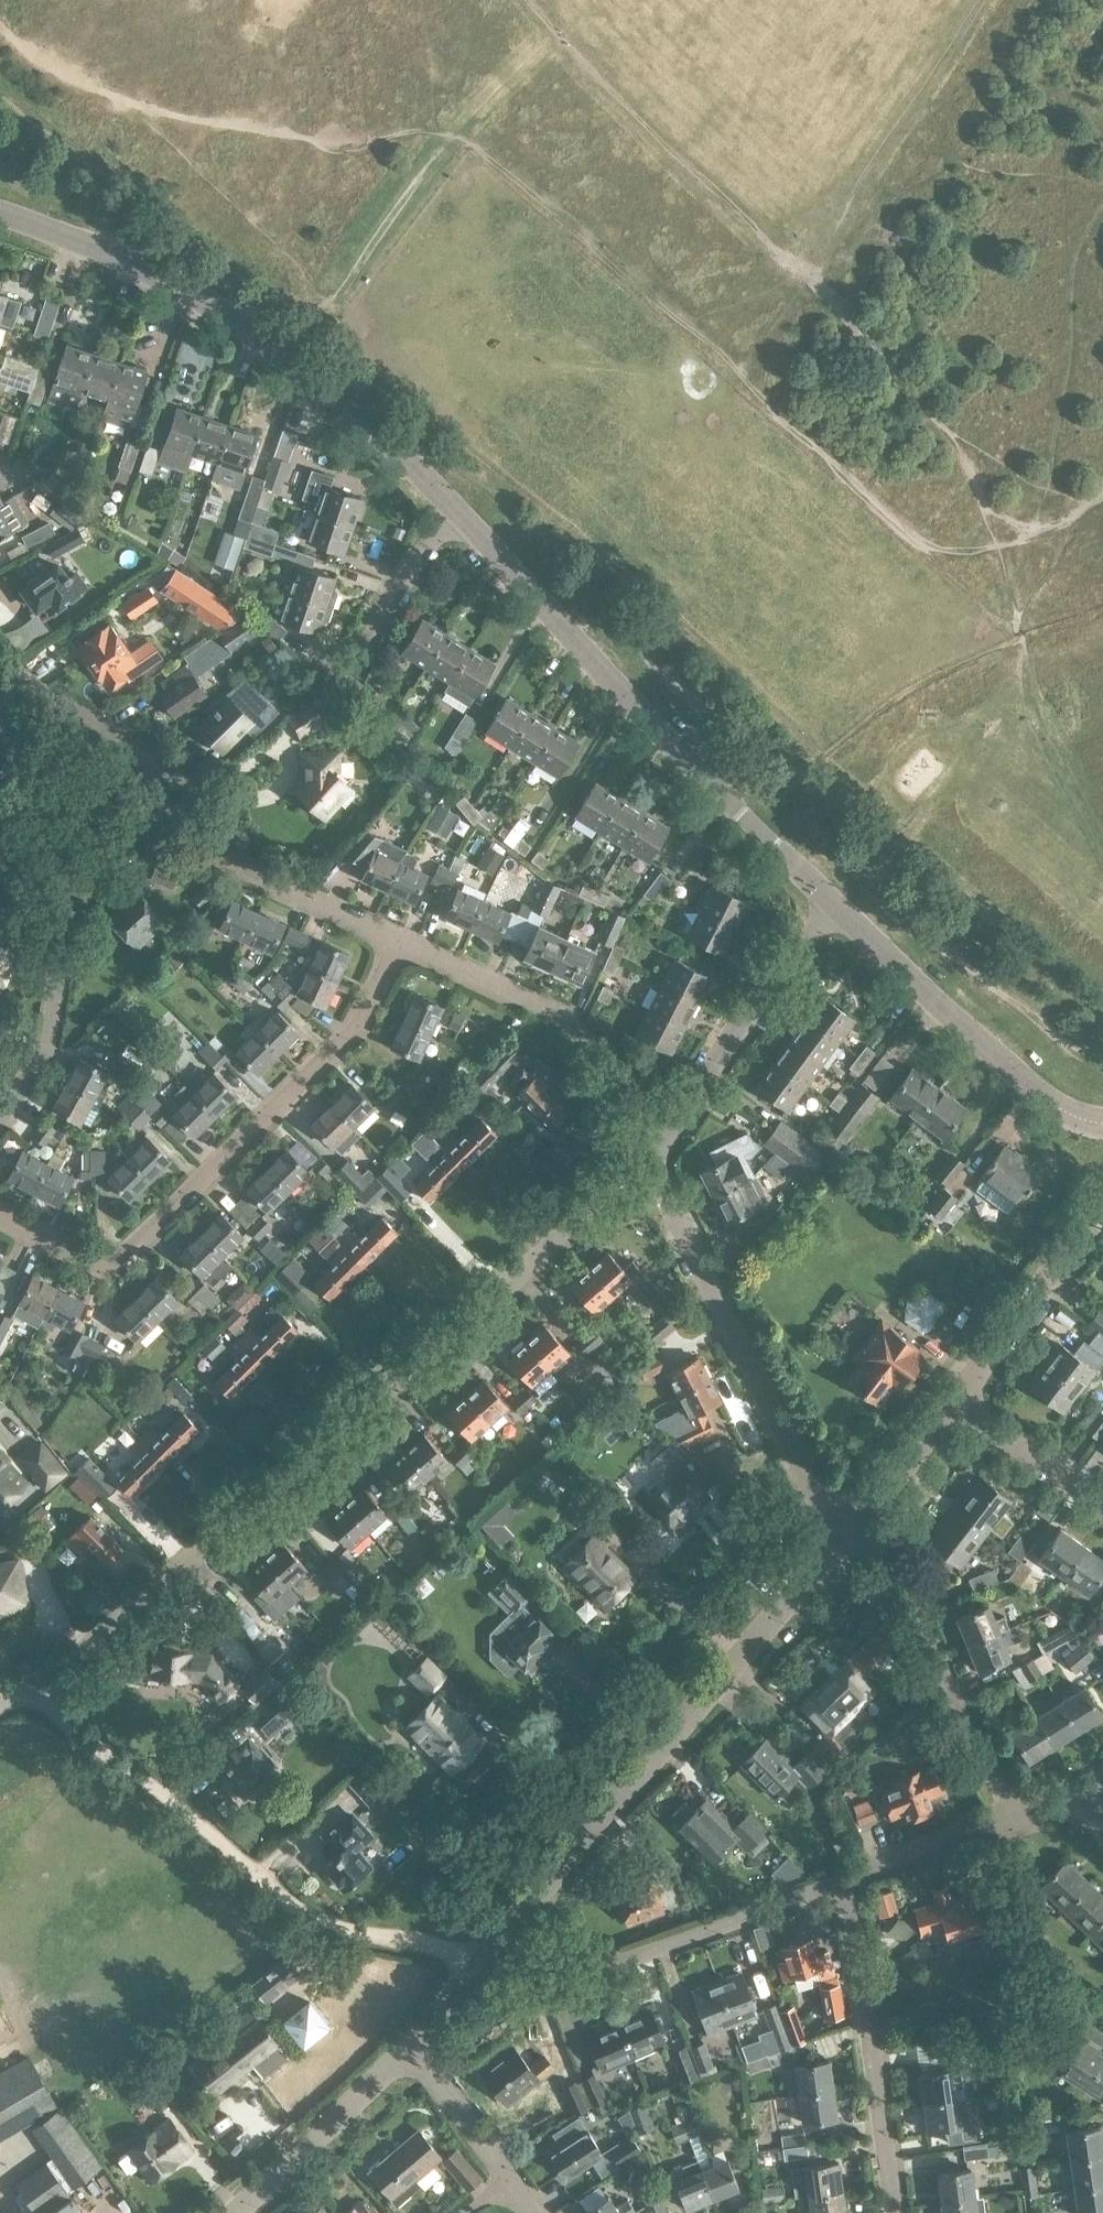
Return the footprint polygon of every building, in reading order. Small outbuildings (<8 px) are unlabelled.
[(47,339),(56,313),(43,309),(34,335),(47,339)] [(66,346),(54,382),(47,400),(75,410),(80,391),(93,355),(66,346)] [(5,355),(1,367),(34,379),(38,366),(5,355)] [(93,355),(80,391),(106,400),(119,364),(93,355)] [(119,364),(106,400),(101,418),(128,427),(133,409),(145,373),(119,364)] [(34,379),(30,392),(26,400),(39,405),(51,371),(39,367),(38,366),(34,379)] [(1,367),(0,370),(0,381),(30,392),(34,379),(1,367)] [(175,408),(163,443),(157,461),(186,471),(192,452),(190,452),(202,417),(175,408)] [(9,452),(20,418),(3,413),(0,422),(0,445),(9,452)] [(202,417),(190,452),(192,452),(217,461),(228,426),(202,417)] [(256,435),(228,426),(217,461),(244,470),(256,435)] [(118,466),(131,471),(140,443),(127,438),(118,466)] [(160,449),(147,445),(139,470),(152,474),(160,449)] [(265,479),(263,484),(276,489),(280,490),(290,461),(273,455),(265,479)] [(54,469),(47,479),(59,488),(66,479),(54,469)] [(252,475),(241,507),(254,511),(256,505),(260,494),(263,484),(265,479),(252,475)] [(326,485),(317,513),(351,524),(360,497),(326,485)] [(2,500),(0,501),(0,536),(26,522),(11,494),(2,500)] [(260,494),(256,505),(269,509),(272,498),(260,494)] [(94,515),(69,496),(56,512),(74,526),(94,515)] [(351,524),(317,513),(304,508),(298,524),(307,527),(308,524),(312,526),(307,539),(341,551),(351,524)] [(134,526),(137,516),(126,512),(123,521),(134,526)] [(251,521),(251,522),(247,533),(275,543),(279,531),(251,521)] [(52,558),(85,540),(77,527),(46,545),(52,558)] [(22,536),(25,541),(28,547),(41,540),(35,529),(22,536)] [(224,531),(219,546),(239,553),(241,546),(244,537),(234,534),(232,533),(224,531)] [(246,535),(243,546),(271,556),(271,554),(278,556),(281,554),(289,557),(292,563),(287,578),(281,576),(277,588),(291,592),(291,591),(331,605),(336,592),(334,588),(330,587),(334,576),(311,568),(315,556),(275,543),(247,533),(246,535)] [(186,556),(174,548),(167,558),(180,566),(186,556)] [(57,564),(41,576),(36,577),(33,578),(30,580),(27,583),(25,587),(23,589),(36,608),(43,603),(50,612),(86,586),(76,573),(71,576),(68,573),(65,575),(57,564)] [(155,582),(149,586),(157,599),(167,593),(189,608),(220,628),(242,613),(175,568),(174,570),(166,564),(154,582),(155,582)] [(157,599),(149,586),(148,585),(122,603),(132,618),(158,600),(157,599)] [(291,591),(291,592),(282,619),(316,630),(320,619),(323,620),(327,618),(331,605),(291,591)] [(247,612),(259,623),(267,613),(252,607),(247,612)] [(287,630),(267,613),(259,623),(279,639),(287,630)] [(188,662),(159,681),(164,689),(158,693),(174,717),(206,694),(195,677),(249,639),(250,641),(258,635),(244,615),(218,632),(183,655),(188,662)] [(426,668),(448,633),(422,617),(400,652),(426,668)] [(108,625),(78,646),(108,688),(124,677),(127,681),(161,657),(148,639),(128,653),(108,625)] [(472,647),(448,633),(426,668),(449,682),(450,683),(472,647)] [(269,651),(276,646),(268,634),(260,639),(269,651)] [(450,683),(449,682),(444,690),(468,705),(473,697),(474,698),(496,662),(472,647),(450,683)] [(296,660),(286,648),(273,659),(283,671),(296,660)] [(216,707),(197,726),(223,753),(247,729),(253,735),(278,711),(246,679),(213,704),(216,707)] [(399,710),(376,690),(358,710),(381,730),(393,716),(399,710)] [(532,712),(506,696),(484,731),(511,748),(532,712)] [(328,720),(312,699),(284,720),(300,741),(328,720)] [(444,746),(456,754),(477,719),(465,712),(444,746)] [(556,727),(532,712),(511,748),(534,762),(556,727)] [(393,716),(381,730),(402,749),(414,735),(393,716)] [(558,778),(579,742),(556,727),(534,762),(558,778)] [(303,753),(303,786),(296,793),(325,820),(353,791),(333,771),(341,763),(341,753),(303,753)] [(620,798),(596,783),(576,816),(600,831),(620,798)] [(464,813),(473,806),(464,795),(455,802),(464,813)] [(644,812),(620,798),(600,831),(623,845),(644,812)] [(425,826),(445,837),(458,814),(438,803),(425,826)] [(473,806),(464,813),(473,824),(477,820),(482,816),(477,811),(473,806)] [(477,820),(488,830),(497,817),(487,811),(482,816),(477,820)] [(647,860),(668,827),(644,812),(623,845),(647,860)] [(388,890),(405,853),(407,849),(365,830),(343,855),(368,866),(362,879),(388,890)] [(531,846),(520,837),(513,846),(524,855),(531,846)] [(488,844),(479,860),(495,869),(504,854),(488,844)] [(549,859),(537,850),(530,860),(542,868),(549,859)] [(416,858),(405,853),(388,890),(414,902),(426,874),(412,867),(416,858)] [(453,859),(443,854),(430,882),(440,886),(442,882),(449,869),(451,864),(452,861),(453,859)] [(449,869),(442,882),(451,887),(457,873),(461,865),(452,861),(451,864),(449,869)] [(178,874),(156,865),(150,879),(172,888),(178,874)] [(652,882),(661,890),(670,879),(660,871),(652,882)] [(149,928),(160,917),(138,895),(144,889),(134,879),(119,894),(128,902),(109,920),(138,949),(154,933),(149,928)] [(560,886),(545,879),(531,909),(547,916),(560,886)] [(661,890),(652,882),(643,893),(652,901),(661,890)] [(712,882),(704,898),(700,896),(695,906),(698,908),(736,928),(749,901),(712,882)] [(591,900),(596,889),(583,883),(578,894),(585,897),(591,900)] [(483,901),(459,889),(446,917),(471,928),(483,901)] [(596,889),(591,900),(596,902),(604,906),(609,895),(596,889)] [(488,890),(483,901),(471,928),(496,939),(508,912),(496,906),(501,896),(488,890)] [(592,910),(596,902),(591,900),(585,897),(582,904),(582,905),(592,910)] [(220,927),(245,939),(258,911),(233,899),(220,927)] [(530,909),(521,904),(517,913),(526,918),(530,909)] [(736,928),(698,908),(685,935),(722,954),(736,928)] [(625,916),(610,909),(596,938),(611,946),(625,916)] [(271,951),(283,923),(258,911),(245,939),(271,951)] [(208,938),(214,923),(205,919),(198,934),(208,938)] [(556,933),(539,925),(525,957),(552,970),(569,933),(559,928),(556,933)] [(284,941),(293,945),(300,930),(290,926),(284,941)] [(300,930),(293,945),(303,949),(309,934),(300,930)] [(3,982),(10,967),(6,965),(17,940),(0,933),(0,981),(3,982)] [(579,982),(594,951),(577,943),(579,938),(569,933),(552,970),(579,982)] [(199,943),(191,934),(177,948),(186,956),(199,943)] [(309,967),(336,980),(348,953),(321,941),(313,958),(309,967)] [(608,956),(619,961),(625,948),(614,943),(608,956)] [(183,962),(173,952),(164,961),(174,971),(183,962)] [(619,961),(608,956),(602,969),(613,974),(619,961)] [(697,1003),(711,976),(674,957),(660,983),(697,1003)] [(309,967),(302,963),(297,975),(304,978),(297,994),(325,1006),(336,980),(309,967)] [(296,993),(277,972),(266,983),(277,994),(278,993),(286,1002),(296,993)] [(231,981),(243,994),(253,983),(238,974),(231,981)] [(606,977),(603,985),(611,989),(615,981),(606,977)] [(697,1003),(660,983),(647,1009),(684,1028),(697,1003)] [(613,990),(603,985),(597,998),(607,1003),(613,990)] [(289,1004),(286,1002),(278,993),(277,994),(271,1000),(282,1011),(289,1004)] [(414,995),(402,1020),(430,1033),(442,1007),(414,995)] [(823,995),(806,1018),(837,1040),(854,1017),(823,995)] [(684,1028),(647,1009),(634,1034),(671,1053),(684,1028)] [(265,1022),(258,1015),(249,1024),(277,1053),(298,1033),(276,1011),(265,1022)] [(464,1016),(454,1011),(448,1026),(458,1031),(464,1016)] [(837,1040),(806,1018),(790,1041),(820,1063),(837,1040)] [(430,1033),(402,1020),(391,1046),(418,1058),(430,1033)] [(257,1073),(277,1053),(249,1024),(239,1033),(247,1041),(236,1052),(257,1073)] [(208,1041),(216,1049),(222,1043),(215,1035),(214,1035),(208,1041)] [(216,1049),(208,1041),(198,1051),(216,1069),(225,1060),(215,1050),(216,1049)] [(804,1085),(820,1063),(790,1041),(773,1063),(804,1085)] [(216,1049),(215,1050),(225,1060),(226,1062),(234,1054),(222,1043),(216,1049)] [(510,1044),(493,1061),(495,1063),(503,1071),(521,1053),(510,1044)] [(857,1056),(866,1063),(875,1052),(866,1045),(857,1056)] [(162,1062),(152,1051),(143,1059),(153,1070),(162,1062)] [(866,1063),(857,1056),(848,1067),(858,1074),(866,1063)] [(107,1090),(99,1086),(106,1073),(80,1058),(66,1083),(93,1097),(101,1101),(107,1090)] [(492,1060),(474,1078),(486,1090),(504,1071),(495,1063),(493,1061),(492,1060)] [(804,1085),(773,1063),(757,1086),(787,1109),(804,1085)] [(537,1064),(528,1073),(526,1070),(521,1070),(511,1080),(511,1085),(552,1125),(565,1112),(543,1090),(553,1080),(537,1064)] [(130,1074),(117,1067),(112,1076),(125,1083),(130,1074)] [(891,1097),(918,1117),(940,1087),(914,1067),(891,1097)] [(234,1095),(213,1073),(192,1092),(214,1115),(234,1095)] [(474,1078),(463,1090),(481,1108),(492,1096),(486,1090),(474,1078)] [(826,1128),(845,1142),(879,1096),(861,1082),(826,1128)] [(93,1097),(66,1083),(53,1107),(80,1122),(93,1097)] [(331,1105),(353,1127),(373,1106),(352,1085),(331,1105)] [(392,1085),(385,1092),(396,1104),(404,1096),(392,1085)] [(944,1136),(967,1106),(940,1087),(918,1117),(944,1136)] [(194,1134),(214,1115),(192,1092),(172,1112),(194,1134)] [(396,1104),(385,1092),(378,1099),(389,1111),(396,1104)] [(838,1111),(847,1099),(838,1092),(829,1104),(838,1111)] [(151,1117),(150,1115),(129,1094),(116,1106),(139,1129),(151,1117)] [(353,1127),(331,1105),(311,1125),(332,1147),(333,1146),(341,1154),(360,1134),(353,1127)] [(150,1115),(151,1117),(161,1127),(169,1119),(157,1108),(150,1115)] [(458,1141),(447,1131),(437,1142),(462,1167),(495,1133),(480,1118),(458,1141)] [(791,1147),(801,1134),(780,1119),(771,1131),(791,1147)] [(44,1120),(38,1128),(51,1137),(53,1134),(56,1130),(57,1129),(56,1129),(44,1120)] [(60,1123),(56,1129),(57,1129),(56,1130),(53,1134),(62,1139),(68,1127),(60,1123)] [(51,1137),(38,1128),(31,1136),(45,1146),(49,1139),(51,1137)] [(429,1199),(462,1167),(437,1142),(425,1130),(413,1143),(434,1165),(415,1184),(429,1199)] [(791,1147),(771,1131),(763,1143),(775,1152),(783,1158),(791,1147)] [(791,1147),(783,1158),(784,1159),(794,1167),(812,1143),(801,1134),(791,1147)] [(148,1138),(137,1150),(130,1143),(122,1151),(128,1158),(148,1179),(149,1180),(169,1159),(148,1138)] [(812,1143),(794,1167),(809,1178),(827,1154),(815,1145),(812,1143)] [(1016,1207),(1042,1172),(1005,1143),(979,1177),(982,1180),(975,1189),(1007,1213),(1013,1204),(1016,1207)] [(91,1176),(105,1176),(105,1150),(90,1150),(90,1153),(91,1153),(91,1176)] [(307,1171),(286,1150),(266,1169),(287,1191),(299,1179),(307,1171)] [(741,1150),(700,1172),(712,1195),(746,1178),(754,1174),(741,1150)] [(46,1165),(21,1152),(7,1178),(32,1191),(46,1165)] [(46,1165),(32,1191),(57,1204),(71,1178),(58,1172),(65,1159),(53,1152),(46,1165)] [(780,1177),(790,1164),(784,1159),(783,1158),(775,1152),(764,1164),(780,1177)] [(934,1174),(947,1185),(965,1163),(952,1152),(934,1174)] [(91,1153),(90,1153),(82,1153),(81,1164),(80,1164),(81,1178),(92,1178),(91,1176),(91,1153)] [(331,1168),(320,1157),(312,1165),(323,1176),(331,1168)] [(148,1179),(128,1158),(107,1179),(128,1199),(149,1180),(148,1179)] [(334,1172),(356,1194),(375,1175),(368,1168),(362,1174),(347,1159),(334,1172)] [(387,1165),(377,1176),(400,1200),(411,1189),(387,1165)] [(266,1211),(287,1191),(266,1169),(256,1179),(245,1189),(266,1211)] [(747,1179),(746,1178),(712,1195),(725,1221),(765,1201),(752,1176),(747,1179)] [(940,1219),(957,1198),(944,1187),(927,1208),(940,1219)] [(241,1236),(220,1214),(200,1234),(221,1256),(241,1236)] [(272,1226),(261,1215),(247,1228),(258,1240),(265,1233),(272,1226)] [(349,1231),(338,1241),(362,1265),(396,1231),(381,1217),(358,1240),(349,1231)] [(282,1221),(268,1235),(284,1250),(288,1254),(302,1241),(282,1221)] [(201,1275),(221,1256),(200,1234),(180,1254),(201,1275)] [(286,1252),(270,1238),(262,1247),(277,1262),(286,1252)] [(362,1265),(338,1241),(328,1252),(337,1261),(313,1284),(328,1298),(362,1265)] [(608,1253),(589,1270),(612,1295),(629,1278),(650,1301),(660,1291),(632,1260),(622,1269),(608,1253)] [(293,1257),(276,1274),(294,1293),(306,1281),(301,1276),(307,1270),(293,1257)] [(612,1295),(589,1270),(570,1287),(593,1311),(612,1295)] [(57,1288),(32,1275),(18,1302),(32,1309),(28,1317),(40,1323),(57,1288)] [(252,1289),(241,1277),(222,1296),(233,1307),(252,1289)] [(154,1278),(134,1298),(156,1320),(176,1300),(154,1278)] [(199,1278),(190,1287),(199,1297),(211,1309),(221,1299),(199,1278)] [(190,1287),(189,1286),(182,1293),(192,1304),(199,1297),(190,1287)] [(57,1288),(40,1323),(51,1329),(56,1322),(68,1328),(82,1302),(57,1288)] [(944,1301),(926,1289),(906,1297),(904,1319),(921,1332),(941,1323),(944,1301)] [(0,1301),(0,1322),(13,1297),(4,1292),(0,1301)] [(156,1320),(134,1298),(114,1318),(135,1340),(156,1320)] [(250,1328),(246,1333),(240,1327),(244,1323),(234,1312),(224,1322),(239,1339),(263,1363),(297,1329),(282,1315),(283,1314),(273,1305),(250,1328)] [(1098,1310),(1087,1323),(1102,1335),(1102,1314),(1098,1310)] [(674,1328),(664,1316),(645,1332),(655,1345),(674,1328)] [(853,1358),(859,1362),(846,1381),(877,1403),(890,1385),(897,1390),(924,1352),(881,1320),(853,1358)] [(544,1326),(526,1342),(549,1368),(567,1351),(544,1326)] [(592,1327),(584,1335),(595,1347),(603,1340),(592,1327)] [(89,1335),(75,1328),(63,1350),(77,1358),(81,1350),(88,1336),(89,1335)] [(212,1359),(225,1346),(215,1335),(202,1348),(212,1359)] [(595,1347),(584,1335),(576,1342),(587,1354),(595,1347)] [(104,1345),(88,1336),(81,1350),(96,1358),(96,1359),(99,1354),(104,1345)] [(263,1363),(239,1339),(229,1349),(238,1358),(215,1381),(229,1396),(263,1363)] [(549,1368),(526,1342),(507,1359),(530,1384),(549,1368)] [(1058,1343),(1045,1360),(1063,1374),(1057,1382),(1067,1390),(1074,1395),(1093,1370),(1058,1343)] [(667,1367),(667,1366),(661,1353),(638,1364),(644,1378),(666,1368),(667,1367)] [(107,1358),(99,1354),(96,1359),(96,1358),(92,1365),(101,1370),(107,1358)] [(678,1360),(667,1366),(667,1367),(666,1368),(667,1371),(666,1372),(677,1394),(707,1379),(696,1357),(680,1365),(678,1360)] [(1061,1412),(1074,1395),(1067,1390),(1057,1382),(1063,1374),(1045,1360),(1026,1385),(1061,1412)] [(174,1376),(166,1383),(184,1403),(192,1395),(184,1386),(174,1376)] [(719,1401),(707,1379),(677,1394),(689,1416),(700,1411),(704,1419),(675,1434),(684,1446),(713,1432),(710,1428),(722,1422),(713,1404),(719,1401)] [(484,1380),(465,1397),(488,1422),(506,1406),(484,1380)] [(537,1399),(526,1386),(518,1393),(529,1406),(537,1399)] [(529,1406),(518,1393),(510,1401),(521,1413),(529,1406)] [(488,1422),(465,1397),(447,1413),(470,1438),(488,1422)] [(1100,1410),(1085,1429),(1097,1439),(1102,1432),(1102,1409),(1102,1408),(1100,1410)] [(617,1418),(629,1431),(639,1422),(627,1409),(617,1418)] [(150,1426),(140,1437),(163,1460),(198,1427),(183,1413),(160,1436),(150,1426)] [(405,1452),(428,1477),(446,1460),(424,1435),(405,1452)] [(129,1447),(139,1456),(115,1479),(129,1494),(163,1460),(140,1437),(129,1447)] [(706,1489),(720,1476),(673,1439),(650,1460),(660,1471),(669,1480),(651,1495),(647,1498),(659,1511),(655,1515),(674,1537),(703,1511),(698,1506),(711,1495),(706,1489)] [(68,1472),(43,1440),(20,1458),(45,1491),(68,1472)] [(476,1453),(466,1440),(457,1447),(468,1460),(476,1453)] [(0,1447),(0,1510),(30,1481),(9,1459),(10,1458),(0,1447)] [(468,1460),(457,1447),(449,1455),(460,1467),(468,1460)] [(428,1477),(405,1452),(404,1453),(399,1448),(388,1457),(393,1463),(386,1468),(409,1493),(428,1477)] [(103,1498),(116,1484),(90,1457),(75,1471),(79,1474),(97,1493),(103,1498)] [(97,1493),(79,1474),(69,1485),(88,1504),(97,1493)] [(979,1474),(953,1508),(986,1534),(991,1529),(1001,1536),(1014,1521),(1003,1513),(1013,1500),(979,1474)] [(569,1502),(593,1526),(612,1507),(596,1491),(593,1494),(585,1486),(569,1502)] [(386,1513),(364,1488),(345,1505),(367,1530),(386,1513)] [(412,1520),(421,1512),(405,1494),(396,1502),(406,1513),(412,1520)] [(480,1523),(501,1546),(513,1535),(503,1524),(517,1511),(507,1499),(480,1523)] [(398,1520),(406,1513),(396,1502),(388,1509),(398,1520)] [(42,1534),(55,1525),(41,1505),(28,1514),(42,1534)] [(348,1547),(367,1530),(345,1505),(326,1522),(348,1547)] [(986,1534),(953,1508),(927,1542),(960,1568),(986,1534)] [(412,1520),(406,1513),(398,1520),(413,1538),(422,1531),(420,1529),(412,1520)] [(109,1565),(125,1549),(91,1514),(65,1540),(76,1551),(84,1543),(85,1544),(88,1544),(109,1565)] [(1008,1551),(1020,1560),(1039,1533),(1027,1524),(1008,1551)] [(1063,1576),(1085,1544),(1060,1526),(1038,1557),(1063,1576)] [(638,1575),(594,1531),(558,1567),(577,1586),(579,1584),(604,1609),(638,1575)] [(283,1542),(264,1559),(287,1584),(305,1568),(283,1542)] [(1085,1544),(1063,1576),(1088,1594),(1102,1573),(1102,1557),(1085,1544)] [(341,1573),(349,1566),(338,1554),(331,1561),(341,1573)] [(287,1584),(264,1559),(246,1575),(268,1601),(287,1584)] [(0,1563),(0,1611),(26,1602),(17,1560),(0,1563)] [(1017,1588),(1031,1568),(1021,1560),(1008,1577),(1017,1588)] [(341,1573),(331,1561),(322,1568),(333,1580),(335,1578),(341,1573)] [(973,1590),(998,1581),(993,1568),(968,1578),(973,1590)] [(512,1574),(492,1593),(512,1614),(490,1634),(490,1662),(506,1678),(511,1678),(520,1670),(525,1675),(528,1673),(531,1676),(565,1645),(542,1623),(553,1612),(512,1574)] [(1017,1588),(1008,1577),(988,1585),(993,1597),(1017,1588)] [(351,1583),(344,1589),(354,1599),(360,1593),(351,1583)] [(230,1618),(237,1625),(248,1614),(239,1604),(237,1602),(226,1613),(227,1614),(229,1620),(230,1618)] [(1093,1612),(1093,1613),(1102,1623),(1102,1602),(1093,1612)] [(381,1603),(370,1612),(382,1626),(393,1617),(381,1603)] [(1082,1604),(1070,1623),(1080,1633),(1081,1632),(1093,1613),(1093,1612),(1082,1604)] [(1004,1615),(993,1620),(987,1605),(956,1617),(967,1643),(997,1631),(997,1632),(1009,1627),(1004,1615)] [(286,1621),(277,1610),(269,1617),(278,1628),(286,1621)] [(221,1615),(209,1613),(209,1622),(221,1623),(221,1615)] [(830,1674),(823,1682),(850,1710),(873,1689),(863,1678),(894,1647),(903,1654),(908,1648),(904,1637),(905,1636),(885,1620),(875,1632),(833,1675),(830,1674)] [(1080,1633),(1070,1623),(1036,1641),(1043,1653),(1066,1641),(1080,1633)] [(284,1651),(263,1628),(247,1642),(266,1665),(282,1653),(284,1651)] [(997,1632),(997,1631),(967,1643),(977,1669),(1008,1657),(997,1632)] [(1081,1632),(1080,1633),(1066,1641),(1072,1649),(1073,1649),(1083,1640),(1084,1642),(1087,1639),(1081,1632)] [(1083,1640),(1073,1649),(1085,1664),(1095,1656),(1084,1642),(1083,1640)] [(152,1665),(146,1664),(144,1675),(163,1677),(165,1680),(173,1681),(176,1679),(202,1682),(219,1701),(238,1682),(215,1657),(181,1652),(182,1647),(165,1644),(164,1650),(154,1649),(152,1665)] [(1072,1649),(1063,1657),(1075,1672),(1085,1664),(1073,1649),(1072,1649)] [(282,1653),(268,1663),(282,1680),(298,1665),(285,1650),(284,1651),(282,1653)] [(427,1695),(447,1674),(427,1654),(407,1675),(427,1695)] [(1019,1666),(1029,1681),(1042,1673),(1032,1657),(1019,1666)] [(253,1701),(276,1680),(263,1666),(240,1686),(253,1701)] [(223,1753),(218,1757),(227,1766),(220,1772),(239,1793),(273,1763),(258,1747),(289,1720),(288,1719),(307,1702),(287,1681),(248,1715),(249,1716),(225,1736),(232,1744),(223,1753)] [(850,1710),(823,1682),(814,1691),(814,1693),(801,1706),(826,1731),(808,1748),(810,1750),(828,1769),(831,1767),(848,1750),(839,1741),(860,1720),(850,1710)] [(1008,1694),(1003,1682),(987,1690),(993,1702),(1008,1694)] [(1102,1715),(1102,1714),(1085,1685),(1058,1702),(1076,1732),(1102,1715)] [(918,1689),(914,1698),(914,1699),(914,1700),(915,1701),(918,1702),(920,1702),(921,1701),(924,1699),(925,1698),(927,1695),(927,1694),(926,1691),(924,1689),(923,1688),(921,1688),(919,1688),(918,1689)] [(484,1740),(438,1691),(403,1726),(452,1772),(484,1740)] [(1058,1702),(1034,1717),(1053,1747),(1076,1732),(1058,1702)] [(1053,1747),(1034,1717),(1009,1732),(1028,1762),(1053,1747)] [(889,1729),(879,1720),(870,1728),(877,1737),(889,1729)] [(828,1769),(810,1750),(792,1766),(787,1760),(790,1757),(768,1735),(740,1762),(775,1798),(776,1797),(777,1798),(781,1794),(780,1793),(796,1777),(808,1789),(828,1769)] [(846,1759),(831,1767),(828,1769),(839,1794),(857,1786),(846,1759)] [(372,1762),(349,1783),(372,1807),(394,1786),(372,1762)] [(918,1773),(917,1772),(892,1781),(895,1789),(882,1793),(891,1818),(904,1813),(906,1820),(931,1811),(924,1790),(942,1783),(936,1767),(918,1773)] [(734,1825),(707,1797),(678,1826),(699,1847),(699,1850),(700,1854),(709,1864),(719,1864),(729,1854),(729,1845),(735,1838),(747,1850),(749,1849),(753,1853),(770,1836),(766,1832),(768,1830),(749,1811),(734,1825)] [(859,1823),(876,1816),(871,1802),(853,1809),(859,1823)] [(320,1867),(342,1892),(373,1864),(360,1849),(375,1835),(352,1809),(342,1818),(340,1815),(319,1833),(326,1841),(321,1845),(332,1857),(320,1867)] [(852,1835),(842,1840),(850,1858),(860,1854),(852,1835)] [(1088,1882),(1064,1859),(1037,1887),(1062,1910),(1088,1882)] [(617,1896),(627,1923),(662,1910),(656,1894),(668,1889),(659,1864),(625,1877),(630,1891),(617,1896)] [(1086,1933),(1102,1915),(1102,1896),(1088,1882),(1062,1910),(1086,1933)] [(932,1888),(936,1903),(912,1909),(919,1936),(943,1929),(945,1939),(962,1934),(963,1941),(983,1936),(981,1929),(986,1927),(978,1898),(973,1899),(971,1893),(948,1899),(944,1885),(932,1888)] [(882,1916),(896,1912),(891,1891),(876,1894),(882,1916)] [(1086,1933),(1102,1950),(1102,1915),(1086,1933)] [(816,1953),(812,1937),(780,1947),(783,1960),(777,1962),(782,1979),(815,1970),(818,1980),(836,1974),(834,1967),(832,1960),(829,1950),(816,1953)] [(839,1958),(832,1960),(834,1967),(841,1965),(839,1958)] [(837,1974),(836,1974),(818,1980),(819,1986),(818,1987),(824,2019),(845,2015),(840,1983),(839,1983),(837,1974)] [(262,2001),(277,2018),(311,1992),(297,1975),(262,2001)] [(722,1981),(717,1982),(732,2023),(756,2014),(744,1981),(735,1985),(734,1982),(724,1986),(722,1981)] [(732,2023),(717,1982),(692,1992),(707,2032),(732,2023)] [(778,2012),(777,2009),(775,2002),(760,2008),(771,2038),(742,2048),(747,2062),(790,2046),(782,2021),(778,2012)] [(783,2021),(798,2016),(794,2005),(779,2010),(783,2021)] [(227,2027),(236,2038),(195,2070),(214,2094),(252,2064),(262,2077),(288,2056),(251,2009),(227,2027)] [(651,2009),(619,2022),(633,2056),(665,2042),(651,2009)] [(282,2028),(301,2052),(328,2036),(308,2012),(282,2028)] [(798,2016),(783,2021),(792,2044),(807,2039),(806,2038),(798,2016)] [(633,2056),(619,2022),(587,2035),(601,2069),(633,2056)] [(919,2076),(914,2077),(916,2087),(920,2087),(922,2102),(957,2097),(972,2095),(968,2065),(965,2065),(965,2064),(962,2065),(961,2055),(968,2054),(965,2037),(938,2041),(942,2069),(919,2072),(919,2076)] [(1082,2041),(1061,2074),(1097,2097),(1102,2088),(1102,2059),(1090,2051),(1092,2047),(1082,2041)] [(147,2042),(136,2051),(145,2063),(157,2054),(155,2052),(159,2049),(155,2044),(151,2047),(147,2042)] [(712,2066),(703,2043),(690,2048),(699,2071),(712,2066)] [(530,2065),(513,2044),(481,2070),(507,2103),(554,2066),(544,2054),(530,2065)] [(696,2076),(685,2046),(671,2052),(683,2082),(696,2076)] [(794,2058),(789,2046),(767,2055),(771,2066),(794,2058)] [(28,2056),(0,2072),(0,2136),(56,2104),(28,2056)] [(795,2065),(795,2068),(784,2069),(788,2094),(799,2093),(799,2094),(832,2090),(828,2061),(795,2065)] [(154,2081),(144,2067),(134,2075),(143,2088),(154,2081)] [(605,2099),(594,2073),(582,2078),(593,2104),(597,2102),(605,2099)] [(141,2091),(157,2111),(169,2101),(154,2081),(141,2091)] [(586,2107),(575,2081),(563,2086),(574,2112),(586,2107)] [(835,2118),(832,2090),(799,2094),(803,2123),(835,2118)] [(957,2097),(922,2102),(926,2132),(946,2129),(948,2143),(980,2138),(974,2095),(972,2095),(957,2097)] [(608,2097),(605,2099),(597,2102),(602,2114),(613,2109),(608,2097)] [(81,2112),(80,2112),(72,2101),(72,2100),(65,2105),(73,2117),(81,2112)] [(637,2133),(654,2127),(645,2101),(628,2106),(629,2109),(632,2117),(634,2124),(637,2133)] [(684,2119),(694,2115),(689,2103),(679,2106),(684,2119)] [(1040,2119),(1052,2117),(1051,2110),(1045,2105),(1038,2107),(1040,2119)] [(72,2186),(102,2166),(60,2107),(31,2127),(72,2186)] [(625,2129),(634,2124),(632,2117),(629,2109),(617,2117),(625,2129)] [(560,2146),(550,2152),(565,2177),(591,2160),(601,2176),(619,2165),(620,2165),(642,2151),(632,2136),(619,2144),(617,2142),(601,2152),(578,2116),(552,2133),(560,2146)] [(689,2137),(701,2133),(694,2116),(682,2120),(689,2137)] [(151,2131),(152,2132),(119,2157),(118,2159),(127,2171),(131,2172),(139,2166),(150,2181),(175,2162),(174,2161),(191,2148),(169,2118),(151,2131)] [(1023,2139),(1064,2133),(1062,2118),(1020,2125),(1023,2139)] [(1066,2132),(1070,2160),(1102,2156),(1098,2127),(1066,2132)] [(414,2177),(440,2156),(418,2130),(369,2171),(390,2196),(389,2197),(396,2206),(421,2185),(414,2177)] [(806,2144),(804,2132),(781,2135),(782,2147),(806,2144)] [(997,2143),(987,2145),(988,2156),(998,2154),(997,2143)] [(806,2144),(782,2147),(784,2159),(808,2155),(806,2144)] [(466,2154),(458,2145),(442,2158),(466,2188),(482,2174),(480,2172),(466,2154)] [(987,2145),(963,2148),(965,2159),(988,2156),(987,2145)] [(1102,2184),(1102,2160),(1102,2156),(1070,2160),(1074,2188),(1102,2184)] [(701,2169),(697,2159),(671,2169),(672,2170),(675,2180),(674,2180),(685,2208),(711,2198),(700,2170),(701,2169)] [(701,2169),(700,2170),(711,2198),(737,2188),(726,2160),(712,2165),(701,2169)] [(804,2166),(808,2195),(841,2190),(837,2161),(804,2166)] [(1021,2187),(1037,2185),(1034,2165),(1019,2167),(1021,2187)] [(940,2202),(975,2197),(971,2167),(936,2172),(940,2202)] [(48,2168),(18,2189),(36,2212),(81,2212),(69,2196),(48,2168)] [(1074,2188),(1077,2212),(1102,2212),(1102,2184),(1074,2188)] [(782,2185),(761,2188),(763,2202),(784,2199),(782,2185)] [(661,2199),(656,2187),(640,2193),(644,2205),(661,2199)] [(841,2190),(808,2195),(811,2212),(844,2212),(841,2190)] [(607,2196),(582,2212),(632,2212),(636,2211),(627,2197),(613,2206),(607,2196)] [(975,2197),(940,2202),(942,2212),(978,2212),(975,2197)] [(644,2205),(647,2212),(666,2212),(663,2203),(661,2199),(644,2205)] [(346,2212),(370,2212),(360,2201),(346,2212)]
